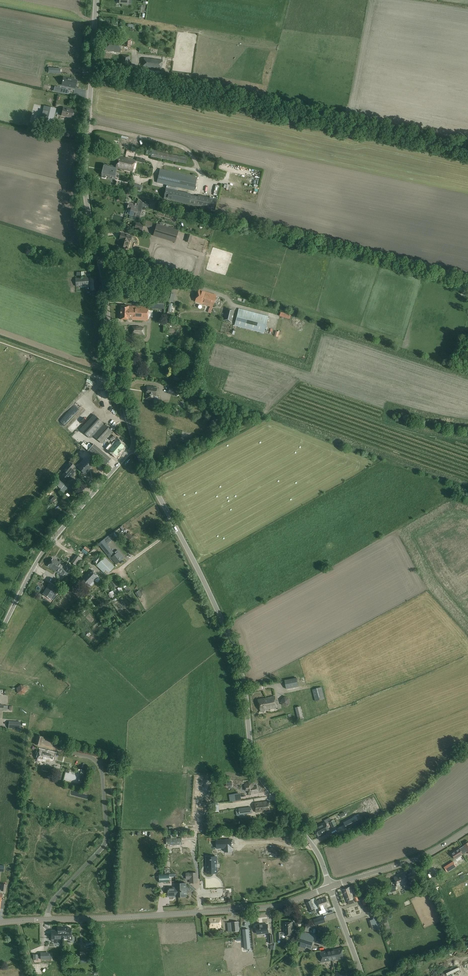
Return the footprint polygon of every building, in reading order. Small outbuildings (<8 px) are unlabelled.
[(120,52),(122,42),(107,40),(106,50),(120,52)] [(122,55),(121,65),(129,65),(130,56),(122,55)] [(163,60),(144,58),(143,67),(161,70),(163,60)] [(63,78),(61,85),(74,89),(76,81),(63,78)] [(41,115),(43,115),(41,125),(52,128),(56,109),(45,106),(45,108),(43,107),(41,115)] [(62,116),(72,118),(74,110),(63,108),(62,116)] [(103,164),(102,170),(111,173),(111,172),(113,172),(113,171),(116,172),(117,168),(133,172),(135,159),(117,155),(115,167),(103,164)] [(157,183),(194,191),(197,177),(160,169),(157,183)] [(111,173),(102,170),(101,175),(114,178),(116,172),(113,171),(113,172),(111,172),(111,173)] [(198,197),(190,195),(191,194),(166,188),(163,199),(188,205),(188,204),(196,206),(196,205),(200,206),(201,202),(197,201),(198,197)] [(140,217),(141,211),(136,210),(138,205),(129,202),(127,209),(131,210),(129,215),(136,217),(136,216),(140,217)] [(136,223),(134,229),(142,231),(143,225),(136,223)] [(156,224),(153,236),(175,243),(179,230),(156,224)] [(127,248),(131,236),(121,234),(120,240),(121,240),(119,246),(127,248)] [(76,286),(90,285),(90,290),(98,290),(97,276),(89,277),(89,279),(88,279),(88,277),(75,278),(76,286)] [(197,296),(214,301),(216,296),(199,289),(197,296)] [(214,301),(197,296),(195,302),(212,307),(214,301)] [(121,306),(121,313),(148,314),(148,307),(121,306)] [(226,308),(223,320),(232,323),(235,311),(226,308)] [(239,308),(234,326),(264,333),(268,317),(239,308)] [(131,335),(145,336),(145,327),(132,327),(131,335)] [(147,387),(146,394),(147,394),(147,399),(153,400),(154,395),(155,396),(156,389),(147,387)] [(179,390),(170,387),(168,394),(177,397),(179,390)] [(105,390),(99,392),(102,404),(108,402),(105,390)] [(80,425),(92,412),(87,408),(75,421),(80,425)] [(90,438),(93,435),(102,444),(113,432),(104,423),(94,414),(80,429),(90,438)] [(104,445),(107,447),(116,437),(114,434),(104,445)] [(110,444),(107,447),(111,452),(112,451),(116,456),(125,447),(123,445),(124,444),(122,442),(121,442),(119,440),(113,446),(110,444)] [(111,459),(94,444),(88,451),(105,466),(111,459)] [(94,464),(87,458),(79,468),(85,474),(94,464)] [(70,462),(63,470),(68,474),(75,466),(70,462)] [(71,487),(62,479),(57,484),(66,492),(71,487)] [(112,532),(104,539),(98,544),(109,557),(114,553),(109,547),(110,546),(106,541),(114,534),(112,532)] [(115,552),(116,554),(111,558),(116,564),(124,558),(118,550),(115,552)] [(76,555),(71,562),(77,567),(82,559),(76,555)] [(98,555),(93,561),(97,564),(102,558),(98,555)] [(98,568),(107,559),(105,557),(96,566),(98,568)] [(56,571),(61,563),(53,558),(48,567),(56,571)] [(107,559),(98,568),(103,573),(106,570),(109,573),(115,567),(107,559)] [(87,561),(82,566),(86,570),(91,566),(87,561)] [(65,566),(61,563),(56,571),(63,576),(68,568),(65,566)] [(90,569),(79,580),(87,588),(98,577),(90,569)] [(112,577),(118,587),(120,585),(114,575),(112,577)] [(50,582),(42,594),(51,599),(53,600),(55,596),(54,595),(58,588),(50,582)] [(297,678),(285,680),(286,689),(298,687),(297,678)] [(17,688),(18,693),(23,695),(26,691),(25,686),(20,685),(17,688)] [(312,690),(315,701),(325,699),(322,687),(312,690)] [(286,695),(280,697),(283,706),(289,704),(286,695)] [(277,707),(275,696),(259,700),(261,712),(265,711),(265,710),(277,707)] [(303,718),(300,706),(295,708),(298,720),(303,718)] [(37,735),(34,744),(41,746),(44,737),(37,735)] [(37,760),(52,764),(55,753),(40,749),(37,760)] [(244,785),(246,791),(248,790),(249,795),(258,793),(257,786),(254,786),(253,782),(245,783),(245,785),(244,785)] [(241,794),(229,796),(230,802),(242,801),(241,794)] [(269,801),(255,803),(256,812),(270,810),(269,801)] [(251,807),(239,809),(236,809),(236,815),(240,815),(240,818),(246,817),(246,814),(252,813),(251,807)] [(330,830),(326,822),(315,828),(319,836),(330,830)] [(191,843),(191,837),(182,837),(182,838),(170,839),(170,836),(167,836),(167,839),(167,845),(182,844),(191,843)] [(231,840),(216,840),(217,848),(225,848),(225,852),(232,852),(231,840)] [(463,854),(466,852),(463,847),(459,849),(452,853),(456,859),(463,854)] [(439,859),(441,864),(451,859),(448,854),(439,859)] [(207,859),(208,873),(218,873),(217,859),(207,859)] [(445,867),(448,871),(456,866),(453,862),(445,867)] [(422,867),(417,869),(421,877),(426,874),(422,867)] [(197,873),(185,873),(186,879),(190,879),(190,883),(197,883),(197,873)] [(406,873),(395,878),(398,886),(409,882),(406,873)] [(170,881),(170,874),(159,874),(159,882),(170,881)] [(169,895),(175,895),(175,896),(177,896),(177,897),(187,896),(186,883),(176,883),(176,887),(169,887),(169,896),(169,895)] [(357,895),(353,897),(351,891),(352,891),(351,887),(343,889),(347,901),(353,899),(355,899),(356,902),(359,901),(357,895)] [(316,907),(319,906),(320,908),(324,906),(325,907),(329,905),(326,898),(317,901),(318,903),(315,904),(316,907)] [(316,911),(314,908),(315,908),(312,901),(307,903),(310,910),(311,913),(316,911)] [(324,917),(314,920),(316,925),(325,922),(324,917)] [(221,918),(210,918),(211,927),(221,927),(221,918)] [(282,935),(294,935),(293,922),(284,923),(284,932),(281,932),(277,932),(277,940),(282,940),(282,935)] [(72,928),(68,928),(68,926),(58,927),(58,930),(51,930),(51,935),(50,936),(50,938),(51,938),(51,939),(52,939),(52,941),(54,941),(54,939),(68,939),(68,936),(72,936),(72,928)] [(270,935),(269,926),(257,928),(258,936),(268,935),(270,935)] [(315,935),(302,931),(299,942),(312,945),(315,935)] [(318,935),(316,943),(324,946),(327,938),(318,935)] [(320,952),(322,962),(344,958),(342,949),(320,952)]
